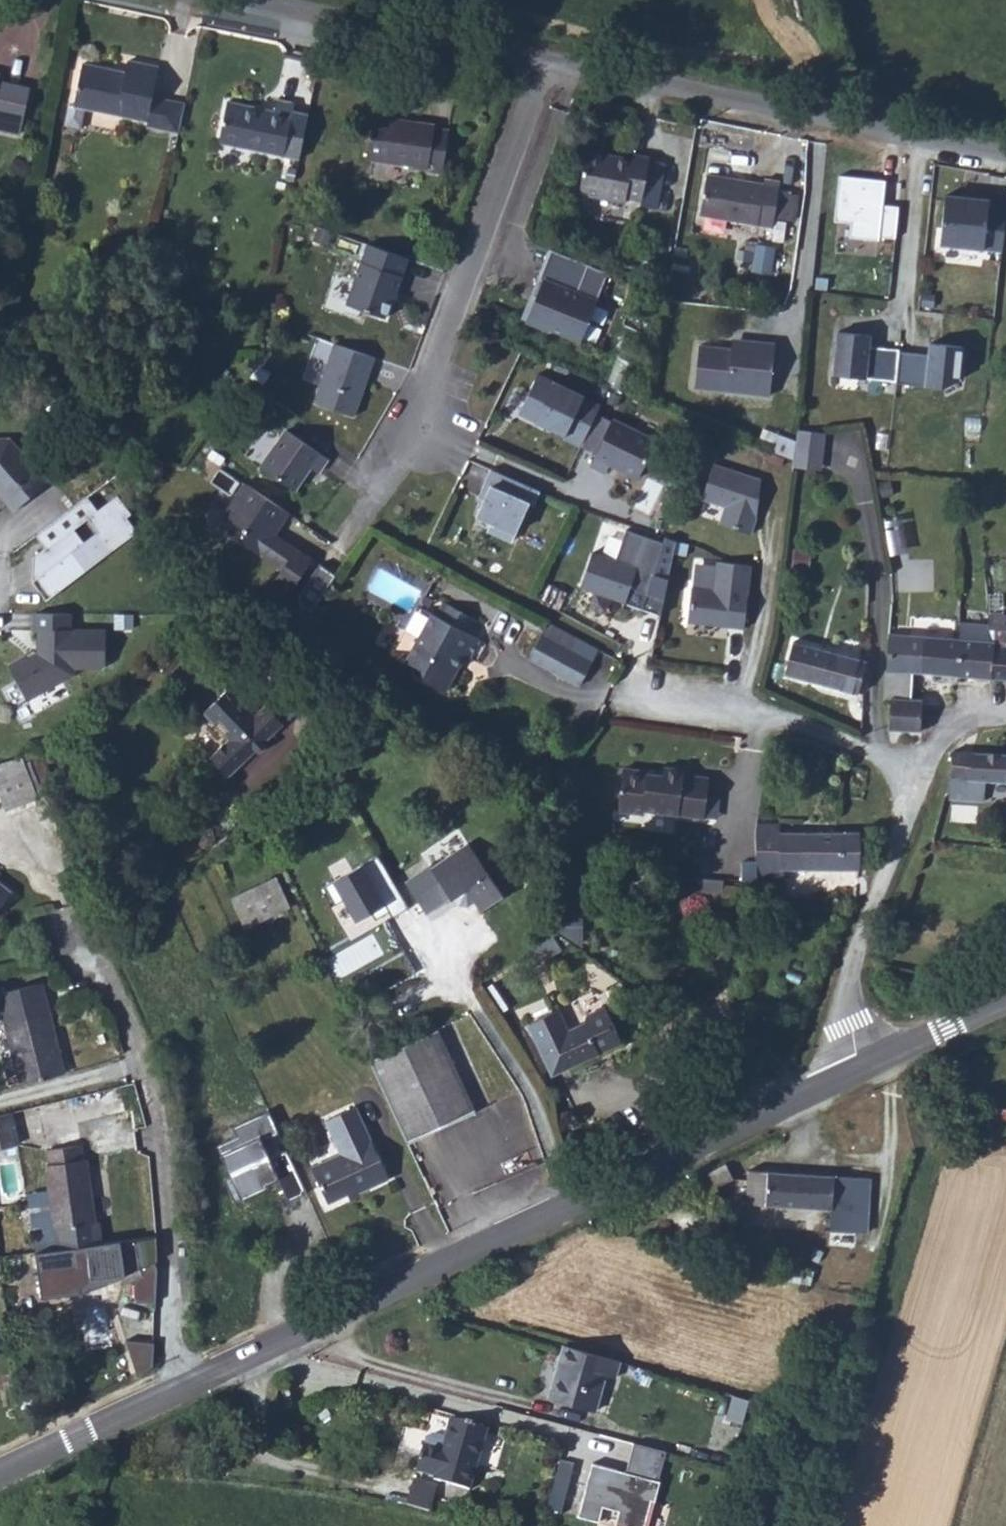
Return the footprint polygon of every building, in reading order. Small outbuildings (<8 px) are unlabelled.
[(177,125),(184,93),(150,86),(155,58),(121,51),(118,63),(79,55),(71,97),(66,96),(62,116),(77,119),(82,99),(146,112),(145,118),(177,125)] [(13,135),(21,90),(0,86),(0,133),(13,135)] [(269,109),(227,98),(216,142),(279,158),(290,113),(293,102),(272,97),(269,109)] [(307,117),(290,113),(279,158),(296,162),(307,117)] [(434,126),(375,117),(368,161),(430,171),(429,174),(444,176),(451,134),(433,131),(434,126)] [(639,163),(594,154),(586,196),(629,205),(630,201),(650,205),(659,161),(640,157),(639,163)] [(881,197),(882,173),(835,171),(833,217),(850,217),(849,232),(879,233),(879,229),(895,230),(897,198),(881,197)] [(978,171),(976,192),(989,193),(990,172),(978,171)] [(769,188),(714,181),(708,221),(780,231),(781,221),(785,197),(786,183),(770,181),(769,188)] [(939,241),(1001,245),(1004,203),(986,202),(986,194),(970,193),(970,197),(960,196),(960,193),(942,192),(939,241)] [(806,200),(785,197),(781,221),(803,224),(806,200)] [(339,239),(326,234),(322,247),(335,251),(339,239)] [(737,265),(770,272),(776,245),(743,238),(737,265)] [(590,334),(615,264),(594,257),(584,284),(547,271),(540,289),(543,290),(535,314),(558,323),(560,323),(590,334)] [(369,268),(354,311),(393,325),(402,299),(404,300),(410,282),(369,268)] [(321,381),(330,339),(318,337),(309,379),(321,381)] [(900,386),(903,355),(881,352),(881,358),(872,358),(872,341),(840,339),(838,383),(900,386)] [(930,357),(903,355),(900,386),(942,390),(961,377),(964,347),(931,344),(930,357)] [(732,361),(700,353),(690,394),(763,412),(776,361),(734,351),(732,361)] [(360,427),(385,371),(347,353),(321,410),(360,427)] [(568,444),(581,451),(601,408),(539,378),(520,418),(569,441),(568,444)] [(823,425),(795,423),(794,445),(821,447),(823,425)] [(613,424),(591,470),(605,477),(610,468),(639,483),(657,446),(613,424)] [(0,441),(0,498),(14,511),(48,481),(8,441),(0,441)] [(326,482),(335,468),(294,442),(269,479),(303,501),(318,477),(326,482)] [(821,447),(794,445),(793,459),(820,462),(821,447)] [(749,537),(754,521),(765,484),(712,469),(702,504),(724,511),(719,529),(749,537)] [(533,510),(539,496),(491,475),(478,502),(485,505),(477,522),(492,528),(488,536),(511,547),(529,508),(533,510)] [(280,539),(295,519),(251,486),(228,517),(249,532),(247,535),(249,549),(284,575),(276,586),(292,597),(316,566),(280,539)] [(90,500),(39,539),(48,551),(36,560),(47,575),(39,581),(53,600),(135,538),(135,529),(128,520),(133,516),(120,498),(100,514),(90,500)] [(616,554),(624,527),(604,521),(596,548),(616,554)] [(650,591),(666,542),(660,540),(627,530),(618,559),(595,552),(584,587),(629,601),(634,586),(650,591)] [(47,575),(36,560),(32,580),(49,603),(53,600),(39,581),(47,575)] [(787,562),(785,562),(783,609),(783,613),(816,615),(816,614),(819,563),(787,562)] [(688,628),(745,633),(750,570),(716,567),(713,595),(691,593),(688,628)] [(34,652),(8,663),(25,700),(78,672),(75,667),(108,666),(105,625),(73,623),(72,609),(32,611),(34,652)] [(457,612),(449,625),(472,639),(480,625),(457,612)] [(472,639),(449,625),(438,619),(411,664),(424,672),(429,685),(450,697),(463,674),(463,669),(468,661),(477,666),(487,648),(472,639)] [(994,627),(994,630),(993,647),(998,647),(996,680),(996,682),(1005,683),(1005,628),(994,627)] [(964,628),(963,645),(993,647),(994,630),(964,628)] [(961,680),(963,645),(890,640),(888,671),(887,687),(893,688),(890,733),(923,735),(925,703),(912,702),(914,677),(961,680)] [(825,654),(835,657),(838,657),(840,647),(828,644),(825,654)] [(998,647),(993,647),(963,645),(961,680),(996,682),(996,680),(998,647)] [(786,680),(827,689),(835,657),(825,654),(794,647),(793,650),(786,680)] [(582,669),(555,655),(543,677),(591,703),(612,667),(590,655),(582,669)] [(861,697),(869,664),(838,657),(835,657),(827,689),(861,697)] [(234,743),(229,747),(235,754),(218,771),(235,788),(288,736),(268,716),(259,725),(234,699),(207,725),(219,738),(224,733),(234,743)] [(221,755),(229,747),(234,743),(224,733),(219,738),(211,745),(221,755)] [(974,756),(956,754),(954,782),(972,783),(974,756)] [(954,782),(954,785),(953,803),(987,806),(989,784),(1005,785),(1005,758),(974,756),(972,783),(954,782)] [(30,769),(0,776),(0,795),(8,826),(41,818),(30,769)] [(655,774),(631,771),(625,813),(648,816),(649,813),(710,821),(715,782),(690,779),(690,773),(671,770),(669,778),(655,776),(655,774)] [(761,837),(761,874),(862,874),(862,837),(844,837),(761,837)] [(506,906),(471,853),(436,876),(435,875),(409,891),(430,922),(453,907),(455,909),(470,900),(484,920),(506,906)] [(326,885),(335,901),(344,896),(357,918),(372,910),(376,917),(391,909),(394,914),(407,907),(378,856),(326,885)] [(256,941),(298,921),(284,891),(272,896),(275,903),(245,917),(256,941)] [(275,903),(272,896),(242,910),(245,917),(275,903)] [(581,906),(559,909),(562,937),(584,934),(581,906)] [(45,979),(1,990),(23,1082),(67,1072),(45,979)] [(548,1034),(548,1036),(551,1070),(602,1067),(617,1066),(614,1020),(586,1022),(586,1034),(580,1035),(579,1031),(548,1034)] [(396,1091),(428,1151),(491,1118),(449,1037),(385,1070),(396,1091)] [(74,1115),(122,1112),(120,1088),(72,1091),(74,1115)] [(219,1144),(245,1196),(278,1179),(288,1199),(308,1189),(287,1148),(274,1155),(264,1135),(280,1127),(269,1106),(234,1123),(240,1133),(219,1144)] [(354,1155),(324,1170),(341,1204),(369,1190),(371,1195),(406,1178),(371,1109),(338,1125),(354,1155)] [(0,1114),(0,1147),(21,1143),(14,1111),(0,1114)] [(56,1232),(59,1251),(101,1243),(97,1222),(93,1223),(81,1161),(77,1162),(74,1147),(42,1153),(45,1168),(41,1168),(53,1232),(56,1232)] [(729,1188),(720,1169),(696,1180),(705,1199),(729,1188)] [(885,1176),(745,1171),(744,1204),(847,1207),(846,1231),(882,1232),(885,1176)] [(158,1258),(155,1233),(101,1243),(59,1251),(32,1255),(41,1300),(81,1293),(81,1292),(76,1267),(101,1262),(105,1282),(158,1258)] [(101,1262),(76,1267),(81,1292),(106,1287),(105,1282),(101,1262)] [(604,1382),(610,1361),(555,1347),(540,1405),(585,1417),(594,1383),(595,1379),(604,1382)] [(465,1448),(429,1434),(417,1468),(396,1460),(387,1486),(407,1493),(406,1496),(442,1509),(465,1448)] [(636,1440),(631,1458),(646,1462),(643,1473),(594,1460),(580,1514),(601,1519),(605,1504),(621,1508),(617,1523),(627,1525),(646,1525),(654,1497),(657,1498),(662,1478),(660,1478),(668,1449),(636,1440)] [(583,1472),(555,1468),(551,1508),(579,1512),(583,1472)]
